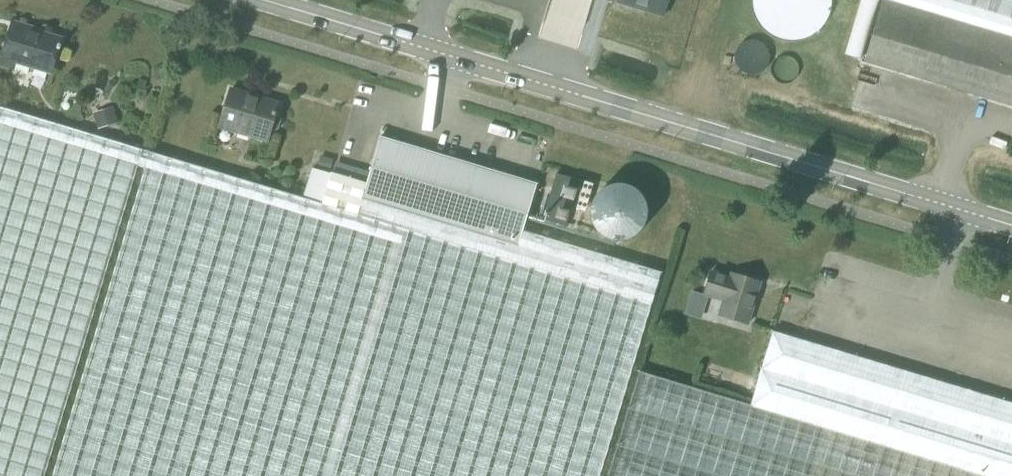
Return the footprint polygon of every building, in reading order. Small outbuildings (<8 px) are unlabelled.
[(617,1),(663,15),(668,0),(618,0),(617,1)] [(888,0),(882,0),(863,63),(1011,107),(1011,37),(888,0)] [(1011,37),(1011,0),(888,0),(1011,37)] [(61,45),(60,44),(61,38),(41,31),(40,34),(11,26),(0,63),(0,64),(13,68),(15,61),(51,72),(59,49),(60,49),(61,45)] [(231,89),(230,89),(220,125),(268,140),(271,128),(278,131),(283,117),(275,115),(279,103),(258,97),(257,102),(247,99),(247,96),(231,91),(231,89)] [(143,149),(0,106),(0,475),(45,475),(143,149)] [(332,172),(323,203),(514,260),(523,230),(537,183),(381,136),(367,183),(332,172)] [(53,475),(600,475),(661,271),(523,230),(514,260),(323,203),(151,151),(53,475)] [(543,218),(566,225),(579,179),(556,173),(543,218)] [(686,186),(688,177),(679,174),(676,183),(686,186)] [(748,323),(760,282),(732,273),(730,277),(711,271),(704,294),(723,300),(719,314),(748,323)] [(751,404),(990,475),(1011,475),(1011,403),(773,331),(751,404)] [(751,404),(639,371),(608,475),(990,475),(751,404)]
